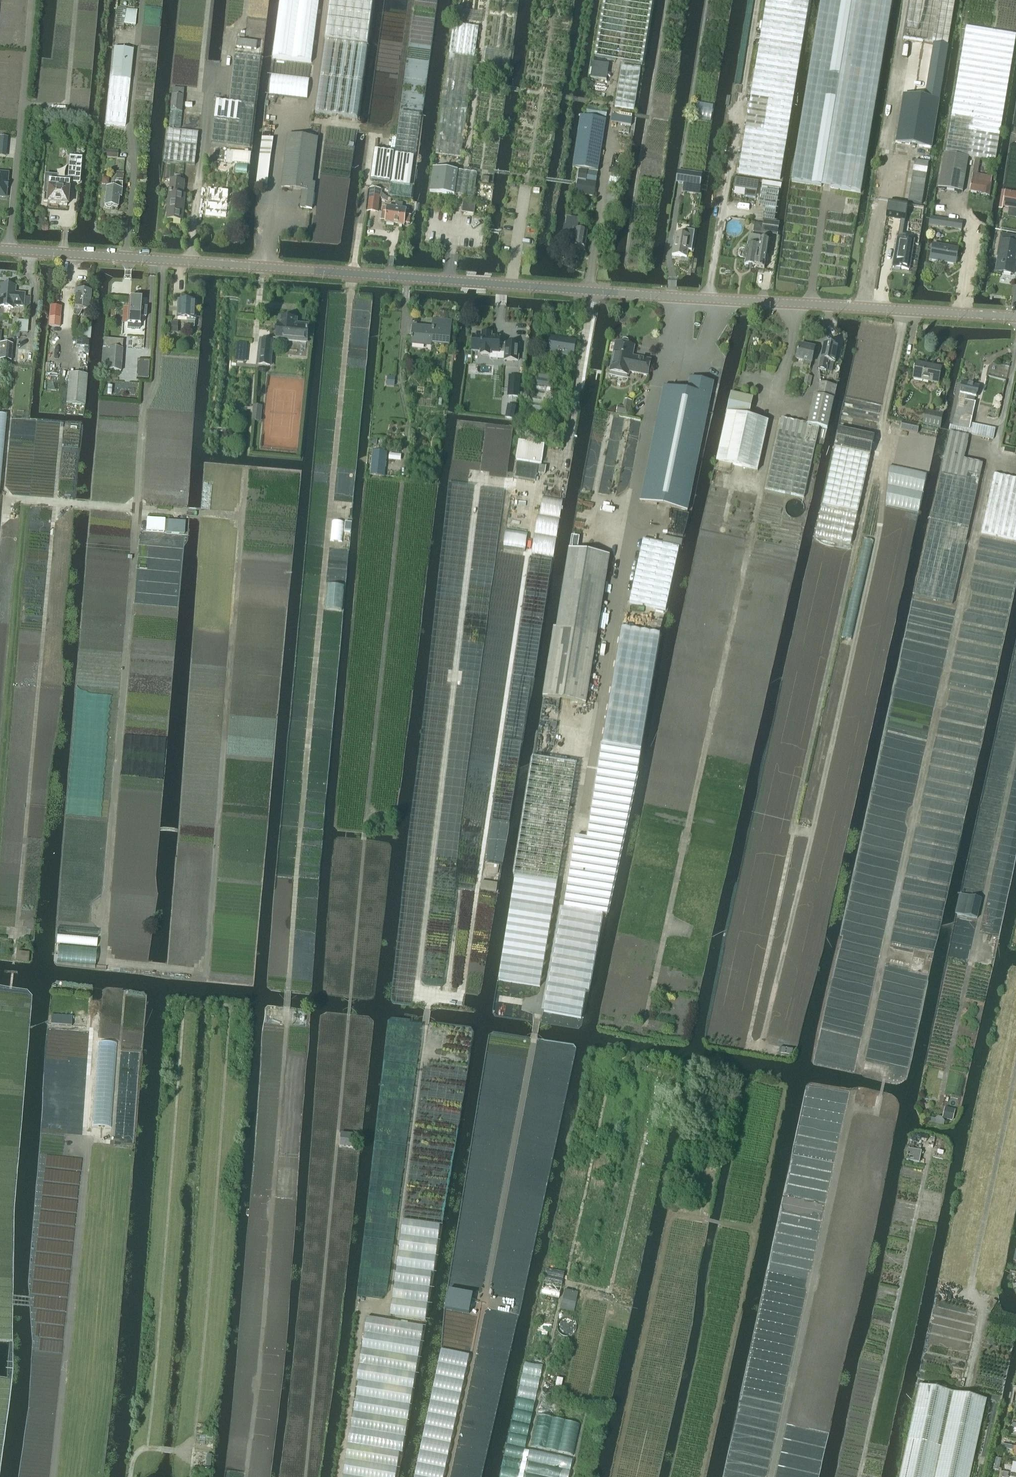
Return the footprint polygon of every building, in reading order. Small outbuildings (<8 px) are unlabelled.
[(273,58),(311,63),(319,0),(280,0),(273,58)] [(325,39),(368,45),(373,0),(330,0),(325,39)] [(743,147),(784,154),(809,0),(766,0),(746,128),(743,147)] [(892,0),(821,0),(792,182),(861,193),(892,0)] [(903,39),(913,40),(948,46),(956,0),(910,0),(903,39)] [(126,10),(124,24),(135,26),(136,11),(126,10)] [(462,159),(479,28),(453,25),(436,156),(462,159)] [(1015,35),(966,27),(945,153),(968,157),(981,160),(995,162),(1001,127),(1008,82),(1015,35)] [(238,40),(237,47),(256,50),(256,42),(238,40)] [(325,41),(315,112),(357,119),(368,47),(325,41)] [(899,123),(896,143),(931,148),(939,102),(948,47),(934,45),(924,100),(903,96),(899,123)] [(130,81),(133,51),(114,49),(111,79),(130,81)] [(229,102),(216,101),(211,143),(250,147),(260,58),(235,55),(229,102)] [(607,81),(609,65),(593,63),(591,78),(607,81)] [(622,67),(615,107),(633,110),(638,85),(640,70),(622,67)] [(130,81),(111,79),(107,124),(125,126),(130,81)] [(182,112),(184,89),(173,88),(171,111),(169,127),(180,128),(182,112)] [(608,110),(588,107),(586,115),(606,119),(608,110)] [(420,115),(400,112),(395,153),(394,154),(414,156),(420,115)] [(632,118),(612,115),(611,123),(631,126),(632,118)] [(581,116),(573,168),(598,172),(606,120),(581,116)] [(198,133),(168,129),(164,161),(195,165),(198,133)] [(301,208),(312,209),(315,184),(312,184),(317,139),(288,136),(282,188),(303,191),(301,208)] [(274,139),(262,138),(257,186),(268,187),(274,139)] [(780,180),(784,154),(743,147),(739,173),(780,180)] [(374,150),(370,181),(391,183),(410,186),(414,156),(394,154),(395,153),(374,150)] [(104,158),(117,159),(118,152),(104,151),(104,158)] [(216,151),(215,163),(226,164),(226,163),(249,165),(250,165),(251,165),(252,154),(251,154),(227,152),(216,151)] [(945,153),(939,188),(962,193),(968,157),(945,153)] [(45,176),(43,203),(48,203),(48,204),(58,205),(57,206),(66,206),(68,183),(79,183),(81,159),(70,158),(68,179),(64,179),(64,183),(56,182),(56,177),(45,176)] [(978,175),(981,160),(975,159),(973,174),(970,192),(982,194),(982,196),(989,197),(992,177),(978,175)] [(915,161),(908,202),(922,205),(929,163),(915,161)] [(430,193),(454,196),(458,172),(433,168),(430,193)] [(586,183),(586,182),(596,184),(598,174),(579,171),(576,195),(594,198),(596,184),(586,183)] [(685,172),(683,184),(684,184),(700,187),(702,175),(685,172)] [(736,179),(735,189),(746,190),(745,197),(756,199),(758,182),(736,179)] [(185,195),(183,195),(184,181),(171,180),(167,220),(182,221),(185,195)] [(109,210),(112,209),(117,209),(118,199),(120,199),(121,185),(115,184),(114,191),(106,190),(104,208),(106,210),(109,210)] [(209,187),(206,212),(207,212),(207,211),(222,213),(227,213),(228,203),(229,190),(209,187)] [(779,190),(762,187),(759,206),(765,207),(776,209),(776,208),(779,190)] [(371,189),(369,211),(377,212),(380,190),(371,189)] [(1000,201),(1003,201),(1003,205),(1010,206),(1010,204),(1015,205),(1015,193),(1005,191),(1002,191),(1000,201)] [(383,207),(381,220),(385,221),(385,223),(404,226),(404,224),(409,225),(410,217),(408,217),(408,212),(406,212),(406,210),(402,209),(403,203),(396,202),(395,208),(388,207),(388,208),(383,207)] [(468,202),(466,212),(474,213),(475,203),(468,202)] [(887,215),(887,218),(907,222),(909,206),(905,205),(889,203),(887,215)] [(931,218),(930,224),(948,227),(962,230),(963,223),(949,220),(931,218)] [(564,226),(562,239),(564,239),(564,244),(567,244),(573,245),(573,248),(585,250),(588,233),(578,232),(580,221),(567,219),(566,226),(564,226)] [(762,234),(778,236),(779,224),(764,222),(763,224),(762,234)] [(687,257),(688,250),(692,251),(695,231),(686,230),(685,235),(676,234),(672,255),(687,257)] [(997,272),(1013,275),(1015,258),(1015,243),(1006,242),(1007,235),(1000,234),(999,241),(1002,241),(999,257),(997,272)] [(748,245),(744,266),(756,268),(760,239),(761,239),(750,237),(748,245)] [(898,238),(893,268),(909,271),(914,241),(898,238)] [(760,239),(756,268),(765,269),(769,241),(760,239)] [(955,265),(958,249),(933,245),(931,260),(955,265)] [(12,309),(13,306),(22,307),(23,295),(17,294),(17,296),(14,296),(14,287),(0,286),(0,307),(12,309)] [(79,311),(88,312),(90,294),(75,292),(73,317),(78,317),(79,311)] [(123,318),(122,325),(123,325),(123,318),(127,318),(127,325),(127,329),(139,330),(139,326),(140,326),(141,318),(145,318),(146,318),(146,308),(141,308),(142,300),(141,300),(140,298),(136,298),(135,298),(134,300),(128,299),(128,309),(123,308),(123,318)] [(179,301),(178,319),(188,319),(187,322),(188,322),(195,322),(196,302),(179,301)] [(49,317),(48,326),(59,327),(60,318),(61,307),(50,306),(49,317)] [(307,343),(308,326),(296,325),(297,320),(280,318),(279,323),(278,323),(277,340),(307,343)] [(425,346),(425,344),(449,346),(451,322),(433,320),(432,328),(413,327),(412,344),(425,346)] [(15,333),(28,334),(29,322),(16,321),(15,333)] [(482,336),(473,336),(472,352),(480,352),(480,356),(490,356),(490,359),(504,360),(504,361),(518,362),(519,345),(505,344),(505,347),(499,347),(500,337),(491,337),(492,334),(482,334),(482,336)] [(576,342),(551,338),(549,353),(573,357),(576,342)] [(102,348),(100,371),(120,372),(122,350),(121,350),(122,341),(103,339),(103,348),(102,348)] [(270,366),(273,341),(261,340),(258,365),(270,366)] [(614,353),(610,370),(610,372),(629,376),(629,372),(648,376),(651,361),(633,357),(635,347),(630,346),(630,343),(628,341),(626,340),(624,340),(622,342),(621,344),(618,343),(616,353),(614,353)] [(11,361),(12,345),(0,344),(0,360),(11,361)] [(831,346),(824,344),(819,370),(824,372),(826,362),(835,364),(838,348),(837,347),(836,345),(833,345),(831,346)] [(796,360),(804,362),(803,367),(810,368),(811,363),(812,363),(815,349),(799,346),(796,360)] [(149,362),(137,361),(136,379),(148,380),(149,362)] [(938,384),(941,368),(917,363),(913,379),(938,384)] [(526,422),(544,426),(553,375),(535,372),(526,422)] [(66,404),(84,406),(87,375),(69,374),(66,404)] [(509,376),(508,396),(518,397),(519,377),(509,376)] [(810,388),(813,377),(806,376),(804,386),(810,388)] [(688,512),(714,383),(690,378),(688,391),(664,386),(640,502),(688,512)] [(817,394),(834,398),(837,386),(820,382),(817,394)] [(973,403),(974,397),(976,398),(979,387),(963,383),(953,426),(969,430),(975,403),(973,403)] [(732,394),(716,462),(757,471),(768,423),(749,418),(753,399),(732,394)] [(811,407),(807,425),(819,427),(827,429),(831,411),(833,399),(813,395),(811,407)] [(253,419),(261,420),(263,403),(254,402),(253,419)] [(508,405),(506,418),(513,419),(516,407),(508,405)] [(926,411),(923,425),(941,428),(943,415),(926,411)] [(782,419),(766,490),(804,498),(819,427),(807,425),(782,419)] [(902,422),(901,430),(918,433),(919,425),(902,422)] [(839,429),(835,449),(870,456),(875,436),(839,429)] [(949,432),(945,456),(964,460),(969,436),(949,432)] [(519,441),(516,460),(542,464),(545,445),(519,441)] [(823,505),(816,538),(851,545),(870,456),(835,449),(823,505)] [(384,477),(387,453),(373,452),(370,475),(384,477)] [(931,520),(915,597),(952,605),(969,528),(983,464),(964,460),(945,456),(942,468),(931,520)] [(982,533),(1013,540),(1015,541),(1015,479),(995,474),(982,533)] [(147,520),(146,531),(164,533),(164,521),(147,520)] [(167,521),(166,534),(184,535),(185,523),(167,521)] [(643,540),(630,603),(666,611),(679,548),(643,540)] [(554,629),(543,698),(586,705),(609,557),(569,550),(556,629),(554,629)] [(328,585),(326,610),(343,611),(345,586),(328,585)] [(556,946),(544,1012),(581,1018),(586,992),(589,992),(596,953),(603,915),(606,916),(607,916),(637,774),(638,771),(639,762),(641,750),(641,749),(645,723),(660,634),(621,628),(602,743),(602,744),(587,839),(576,837),(564,908),(563,909),(556,946)] [(513,877),(514,877),(515,877),(498,980),(540,987),(557,884),(576,764),(533,757),(513,877)] [(955,914),(958,915),(977,919),(982,899),(960,894),(955,914)] [(17,961),(29,962),(30,953),(17,952),(17,961)] [(51,1015),(50,1025),(71,1026),(72,1016),(51,1015)] [(780,1047),(779,1053),(792,1056),(793,1050),(780,1047)] [(953,1121),(955,1110),(945,1108),(943,1119),(953,1121)] [(928,1125),(943,1127),(945,1122),(942,1117),(938,1117),(935,1119),(929,1118),(928,1125)] [(340,1147),(355,1148),(356,1135),(341,1133),(340,1147)] [(906,1160),(919,1163),(922,1151),(909,1149),(906,1160)] [(438,1225),(403,1220),(390,1316),(426,1320),(438,1225)] [(547,1269),(544,1282),(562,1285),(565,1272),(547,1269)] [(449,1289),(445,1309),(469,1314),(473,1294),(449,1289)] [(565,1290),(561,1308),(575,1311),(579,1293),(565,1290)] [(422,1327),(367,1318),(357,1380),(359,1380),(343,1476),(396,1476),(422,1327)] [(988,1400),(921,1385),(900,1476),(971,1476),(988,1400)]
